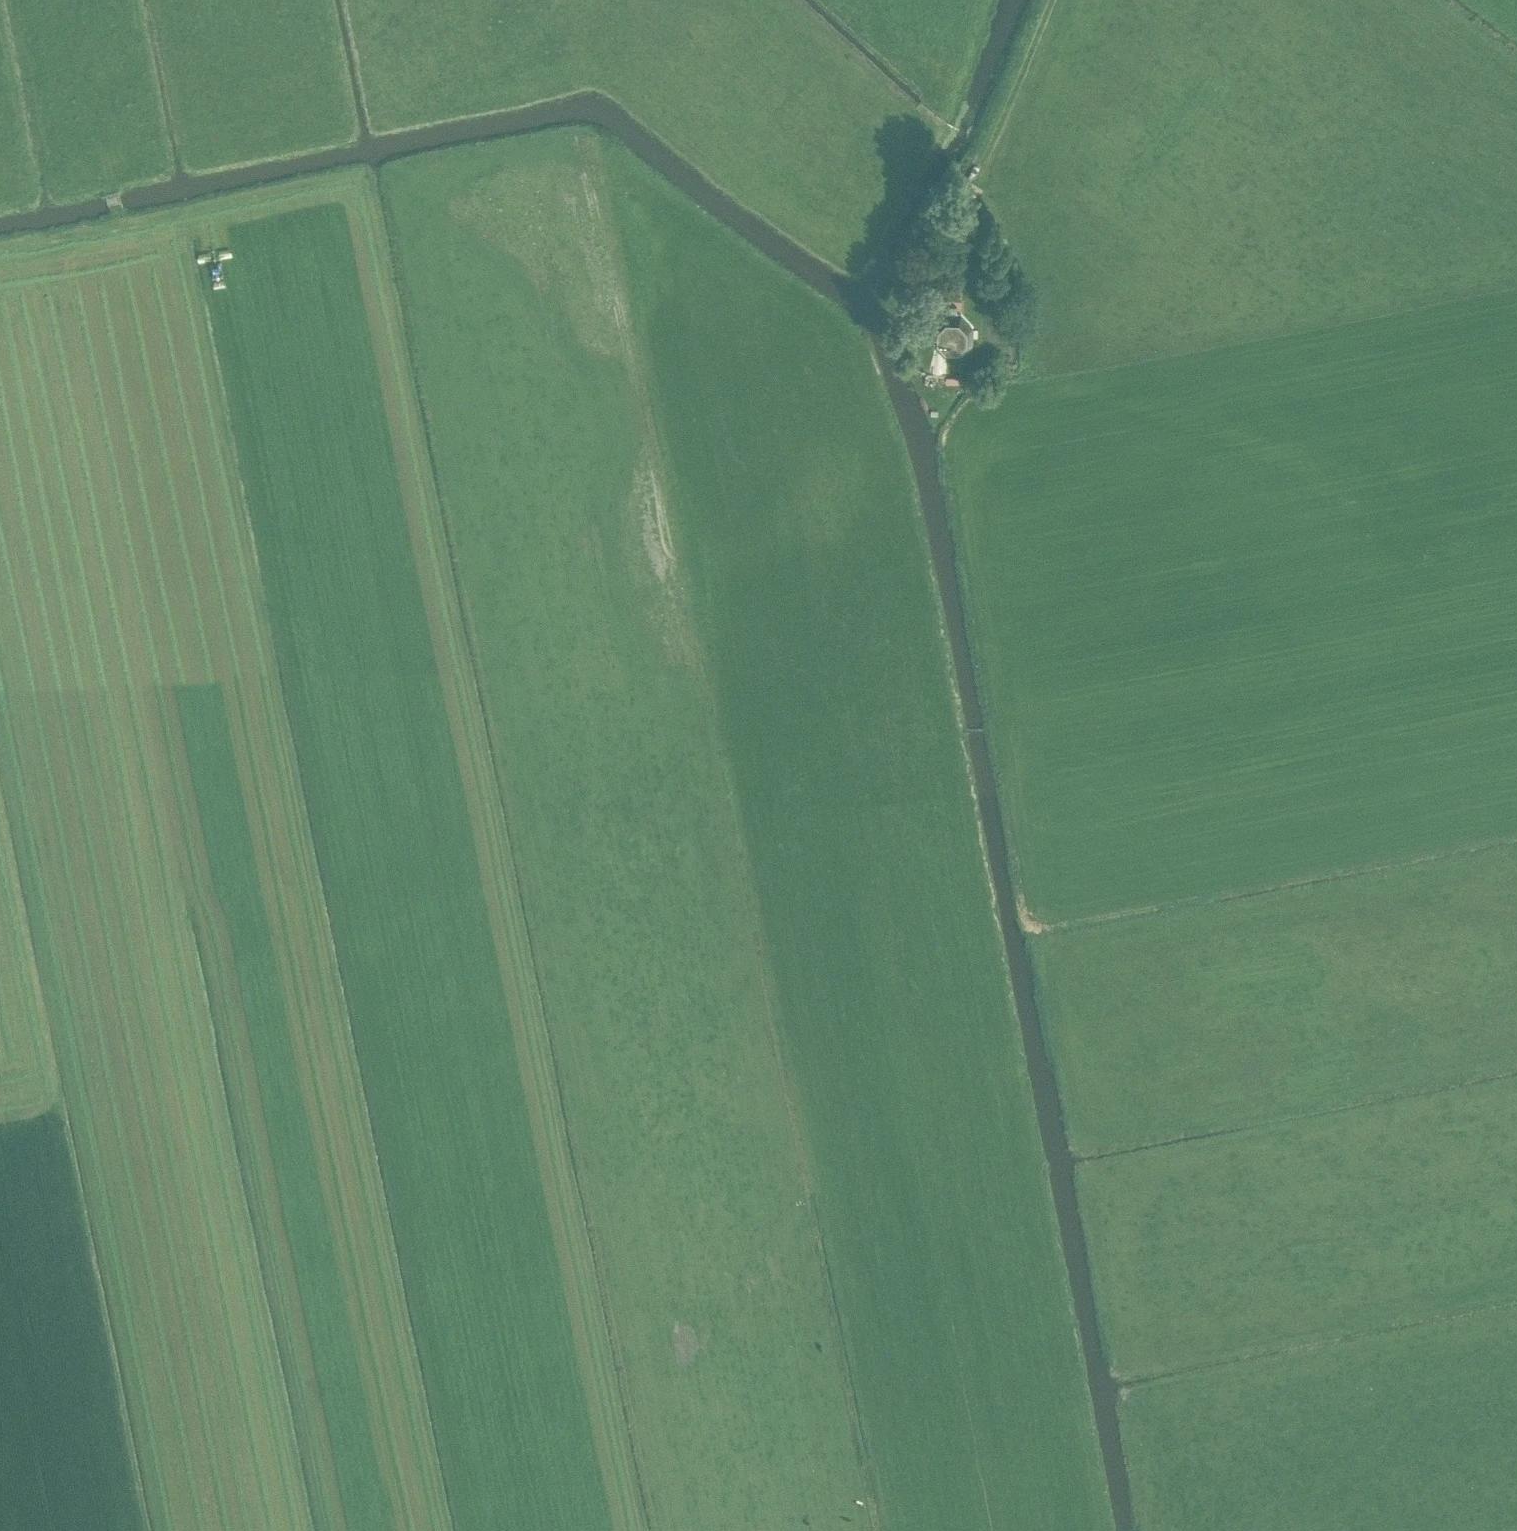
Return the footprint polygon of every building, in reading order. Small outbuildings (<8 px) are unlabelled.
[(973,342),(973,325),(961,313),(957,313),(957,306),(950,306),(950,313),(944,313),(932,324),(932,342),(943,354),(961,354),(973,342)]
